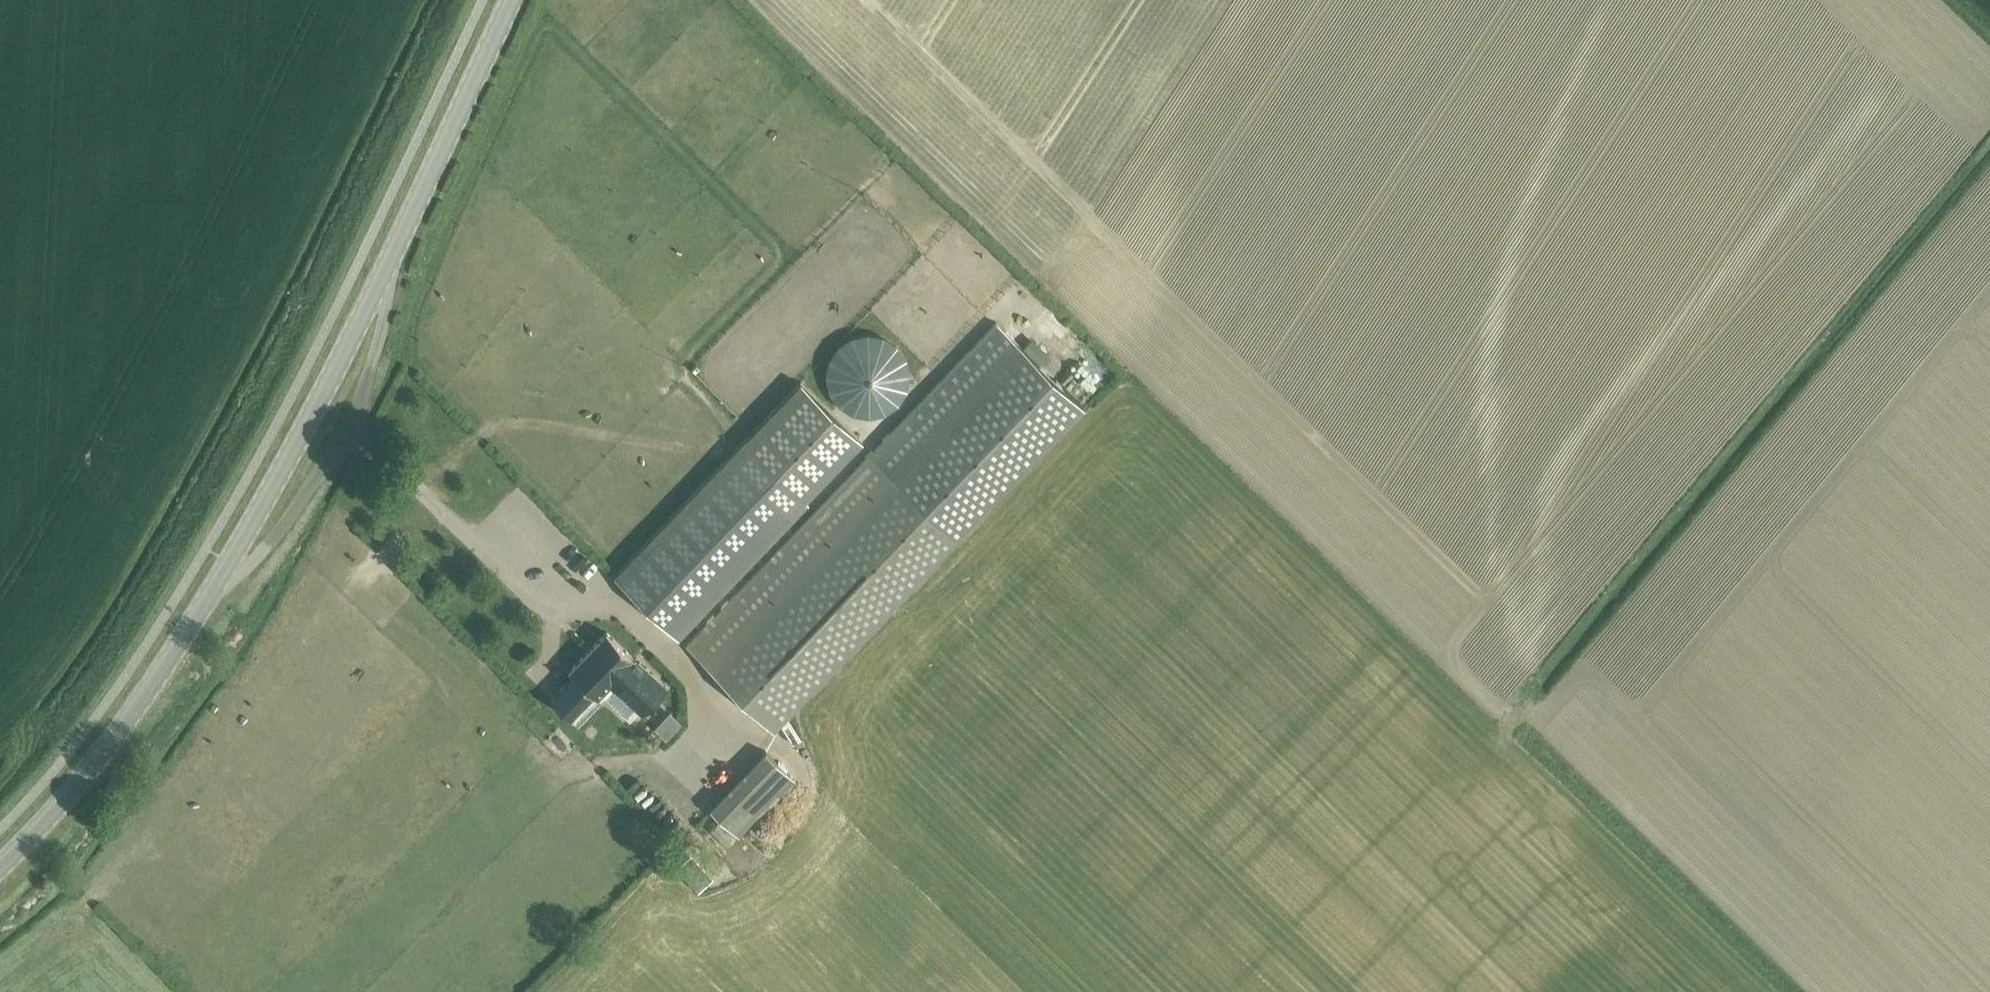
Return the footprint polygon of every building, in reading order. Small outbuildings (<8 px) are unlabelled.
[(1084,405),(996,321),(871,452),(958,536),(1084,405)] [(830,363),(826,379),(829,395),(838,409),(852,419),(869,422),(886,418),(899,408),(908,393),(910,377),(905,361),(896,349),(882,340),(866,338),(851,342),(839,350),(830,363)] [(1099,379),(1107,358),(1090,352),(1082,373),(1099,379)] [(619,573),(615,576),(677,635),(862,442),(802,384),(801,383),(729,458),(621,571),(619,573)] [(958,536),(871,452),(687,645),(774,728),(958,536)] [(572,674),(550,698),(571,718),(593,695),(600,701),(604,697),(630,721),(641,708),(643,710),(665,687),(636,658),(607,631),(588,651),(568,671),(572,674)] [(711,808),(740,836),(796,778),(767,750),(711,808)]
